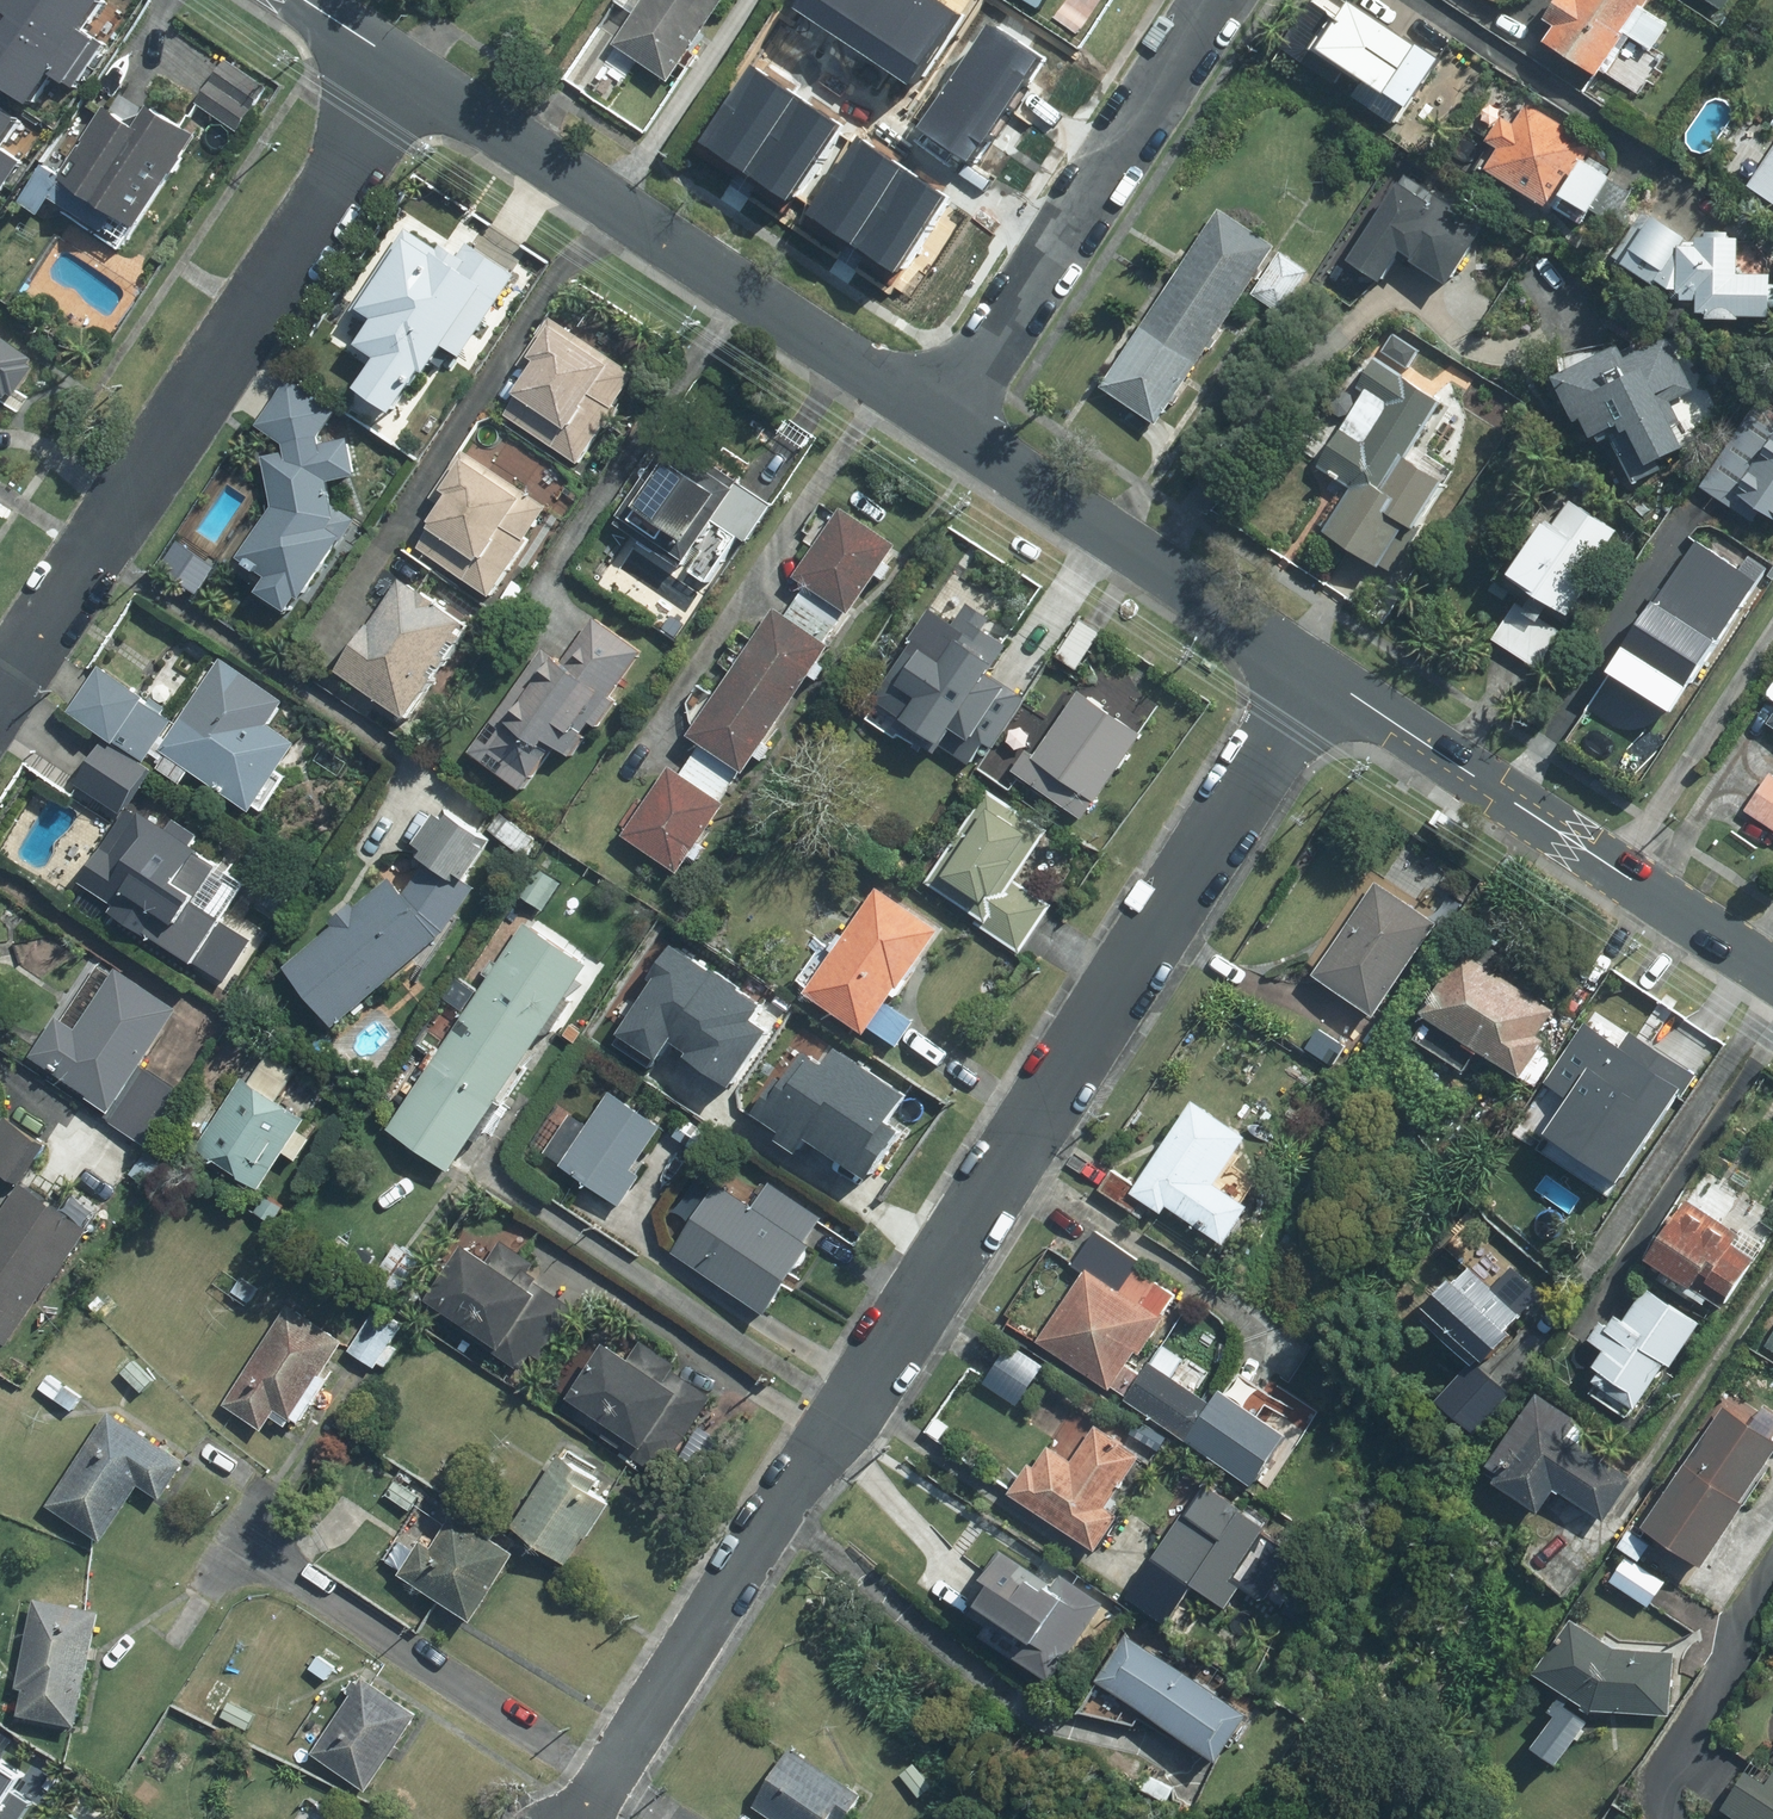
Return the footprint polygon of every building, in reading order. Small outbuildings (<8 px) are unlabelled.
[(6,7),(88,64),(106,38),(85,24),(101,0),(11,0),(6,7)] [(674,0),(636,0),(604,47),(664,89),(709,24),(674,0)] [(709,24),(725,0),(674,0),(709,24)] [(821,28),(839,0),(797,0),(791,9),(821,28)] [(850,47),(881,0),(839,0),(821,28),(850,47)] [(880,67),(924,0),(881,0),(850,47),(880,67)] [(910,86),(959,11),(941,0),(924,0),(880,67),(910,86)] [(1646,0),(1576,0),(1544,48),(1598,83),(1627,39),(1650,55),(1667,28),(1642,12),(1648,2),(1646,0)] [(1721,15),(1732,0),(1700,0),(1721,15)] [(88,64),(6,7),(0,16),(0,73),(34,96),(50,71),(73,87),(88,64)] [(1435,70),(1346,10),(1307,68),(1396,128),(1435,70)] [(988,23),(954,75),(1007,108),(1040,56),(988,23)] [(241,127),(267,87),(228,62),(202,102),(241,127)] [(749,67),(701,141),(744,169),(792,95),(749,67)] [(954,75),(921,128),(973,161),(1007,108),(954,75)] [(792,95),(744,169),(787,197),(836,123),(792,95)] [(7,186),(24,160),(3,146),(26,113),(0,96),(0,181),(7,186)] [(152,122),(117,98),(68,170),(53,160),(25,200),(51,218),(59,205),(127,251),(212,126),(169,98),(152,122)] [(1590,146),(1531,108),(1483,184),(1544,223),(1555,207),(1581,224),(1605,186),(1576,168),(1590,146)] [(903,170),(862,143),(813,217),(854,244),(903,170)] [(1748,188),(1772,207),(1772,155),(1748,188)] [(944,197),(903,170),(854,244),(895,271),(944,197)] [(1400,179),(1337,266),(1371,291),(1393,260),(1440,294),(1481,238),(1400,179)] [(1213,213),(1173,272),(1231,311),(1271,252),(1213,213)] [(1681,245),(1641,213),(1602,261),(1677,321),(1768,323),(1769,285),(1730,284),(1730,246),(1681,245)] [(434,215),(363,326),(397,348),(373,386),(425,419),(520,269),(434,215)] [(1173,272),(1133,332),(1191,370),(1231,311),(1173,272)] [(646,372),(561,312),(497,401),(583,461),(646,372)] [(4,391),(30,407),(58,363),(0,327),(0,397),(4,391)] [(1133,332),(1093,391),(1151,430),(1191,370),(1133,332)] [(1658,336),(1552,389),(1585,453),(1603,443),(1625,486),(1683,457),(1659,408),(1687,394),(1658,336)] [(1444,406),(1361,350),(1296,446),(1346,480),(1311,533),(1379,579),(1443,485),(1407,461),(1444,406)] [(232,564),(295,613),(357,532),(350,477),(375,473),(368,420),(339,424),(332,376),(297,381),(262,423),(273,511),(232,564)] [(1696,486),(1772,535),(1772,534),(1772,430),(1745,412),(1696,486)] [(748,476),(677,434),(621,527),(692,569),(748,476)] [(553,507),(464,451),(409,536),(498,592),(553,507)] [(1636,528),(1570,484),(1503,583),(1521,594),(1487,645),(1535,678),(1636,528)] [(805,597),(846,623),(902,540),(846,503),(802,570),(817,580),(805,597)] [(1615,653),(1680,697),(1756,586),(1692,542),(1615,653)] [(352,668),(427,718),(495,617),(420,567),(352,668)] [(877,696),(966,747),(1031,635),(942,584),(877,696)] [(846,623),(805,597),(795,613),(780,603),(737,668),(792,705),(846,623)] [(469,750),(527,791),(561,742),(576,753),(650,648),(592,607),(551,666),(536,655),(469,750)] [(1085,668),(1110,627),(1084,612),(1059,653),(1085,668)] [(298,741),(249,708),(264,685),(223,657),(169,737),(162,731),(166,725),(118,693),(95,726),(144,758),(151,748),(163,756),(161,760),(164,762),(162,765),(183,779),(192,765),(255,806),(298,741)] [(694,756),(733,781),(743,765),(747,769),(759,751),(767,757),(776,745),(769,739),(792,705),(737,668),(695,733),(705,740),(694,756)] [(1018,768),(1089,815),(1145,730),(1085,690),(1041,757),(1030,749),(1018,768)] [(1772,739),(1772,715),(1762,731),(1772,739)] [(150,767),(106,738),(78,779),(121,809),(150,767)] [(732,784),(733,781),(694,756),(693,758),(683,773),(672,766),(628,833),(682,868),(727,801),(722,798),(732,784)] [(1750,809),(1772,824),(1772,775),(1750,809)] [(289,964),(337,1018),(456,930),(485,888),(473,880),(504,835),(452,799),(419,847),(436,858),(412,893),(389,877),(289,964)] [(983,801),(931,880),(983,914),(980,920),(1023,949),(1052,906),(1005,875),(1032,833),(1021,825),(983,801)] [(120,904),(116,910),(194,962),(247,883),(199,851),(201,849),(192,842),(199,833),(174,816),(167,826),(142,810),(138,815),(128,808),(82,878),(120,904)] [(567,882),(537,860),(516,888),(545,911),(567,882)] [(1320,969),(1381,1010),(1440,922),(1379,882),(1320,969)] [(880,888),(811,990),(871,1029),(874,1024),(913,1050),(927,1029),(890,1004),(940,928),(880,888)] [(483,990),(544,1030),(589,962),(529,922),(483,990)] [(1480,939),(1432,1011),(1527,1074),(1549,1040),(1540,1033),(1556,1009),(1495,968),(1504,954),(1480,939)] [(59,1016),(34,1055),(154,1135),(183,1091),(140,1063),(177,1006),(118,967),(77,1028),(59,1016)] [(438,1058),(498,1098),(544,1030),(483,990),(438,1058)] [(670,1065),(730,1101),(782,1022),(757,1007),(745,1027),(708,1003),(670,1065)] [(1629,1178),(1663,1127),(1655,1120),(1671,1097),(1675,1099),(1686,1083),(1681,1079),(1689,1067),(1685,1064),(1691,1055),(1653,1029),(1646,1038),(1643,1035),(1638,1042),(1595,1014),(1571,1049),(1591,1063),(1591,1069),(1592,1072),(1600,1078),(1604,1077),(1610,1073),(1615,1077),(1600,1100),(1581,1087),(1554,1128),(1587,1149),(1574,1168),(1599,1184),(1586,1204),(1601,1214),(1626,1176),(1629,1178)] [(821,1046),(782,1022),(730,1101),(785,1134),(786,1131),(823,1154),(837,1131),(800,1109),(803,1104),(790,1096),(821,1046)] [(298,1129),(304,1117),(276,1099),(295,1069),(272,1054),(252,1084),(243,1077),(199,1143),(263,1185),(287,1149),(300,1159),(314,1139),(298,1129)] [(393,1126),(453,1166),(498,1098),(438,1058),(393,1126)] [(612,1086),(564,1165),(630,1205),(678,1126),(612,1086)] [(1113,1170),(1102,1188),(1144,1216),(1154,1202),(1165,1209),(1170,1201),(1230,1240),(1253,1205),(1220,1183),(1251,1136),(1198,1099),(1139,1187),(1113,1170)] [(5,1117),(0,1125),(0,1167),(13,1176),(38,1139),(5,1117)] [(724,1174),(671,1253),(774,1320),(840,1220),(773,1176),(765,1200),(724,1174)] [(10,1342),(86,1227),(22,1183),(0,1216),(0,1335),(10,1342)] [(1714,1294),(1729,1304),(1760,1256),(1738,1242),(1744,1233),(1689,1197),(1651,1254),(1692,1282),(1689,1287),(1709,1300),(1714,1294)] [(1087,1271),(1042,1339),(1113,1386),(1115,1383),(1130,1394),(1143,1375),(1129,1365),(1139,1349),(1143,1352),(1167,1316),(1163,1313),(1176,1293),(1136,1266),(1141,1259),(1099,1232),(1077,1265),(1087,1271)] [(577,1308),(543,1286),(538,1282),(541,1278),(531,1271),(537,1263),(504,1241),(491,1259),(469,1245),(429,1305),(525,1368),(535,1353),(544,1358),(577,1308)] [(395,1299),(422,1260),(398,1244),(372,1283),(395,1299)] [(1458,1278),(1435,1302),(1493,1357),(1516,1332),(1511,1327),(1543,1292),(1515,1267),(1497,1288),(1475,1268),(1462,1282),(1458,1278)] [(259,1287),(243,1278),(235,1291),(251,1300),(259,1287)] [(1698,1325),(1651,1293),(1622,1336),(1607,1326),(1599,1338),(1614,1348),(1602,1365),(1609,1368),(1594,1391),(1633,1415),(1671,1357),(1676,1359),(1698,1325)] [(291,1307),(229,1403),(266,1426),(274,1414),(287,1422),(292,1414),(302,1421),(328,1380),(322,1376),(345,1341),(291,1307)] [(390,1345),(402,1325),(376,1309),(352,1350),(378,1365),(380,1361),(387,1365),(397,1348),(390,1345)] [(609,1343),(566,1408),(663,1473),(714,1397),(672,1369),(677,1362),(644,1340),(631,1358),(609,1343)] [(1034,1376),(1004,1355),(983,1384),(1013,1406),(1034,1376)] [(1444,1400),(1482,1430),(1513,1391),(1475,1360),(1444,1400)] [(154,1379),(134,1361),(124,1372),(143,1390),(154,1379)] [(1128,1397),(1192,1440),(1216,1403),(1152,1362),(1143,1375),(1130,1394),(1128,1397)] [(81,1396),(50,1375),(42,1388),(73,1409),(81,1396)] [(1226,1388),(1216,1403),(1192,1440),(1260,1485),(1294,1434),(1226,1388)] [(1635,1478),(1583,1444),(1592,1431),(1579,1423),(1581,1421),(1541,1395),(1489,1473),(1546,1510),(1562,1487),(1609,1517),(1635,1478)] [(1652,1525),(1706,1560),(1772,1454),(1772,1436),(1727,1407),(1652,1525)] [(111,1412),(51,1504),(104,1539),(141,1482),(162,1497),(186,1462),(111,1412)] [(949,1426),(937,1418),(928,1431),(940,1439),(949,1426)] [(727,1438),(707,1423),(685,1451),(706,1466),(727,1438)] [(1033,1464),(1015,1491),(1099,1547),(1120,1514),(1109,1506),(1143,1455),(1099,1426),(1075,1462),(1051,1446),(1038,1467),(1033,1464)] [(564,1456),(517,1524),(572,1563),(613,1502),(595,1491),(601,1481),(564,1456)] [(419,1495),(397,1482),(389,1495),(411,1508),(419,1495)] [(1272,1526),(1210,1484),(1194,1509),(1189,1505),(1129,1596),(1170,1622),(1197,1582),(1232,1605),(1245,1586),(1262,1597),(1270,1595),(1296,1555),(1266,1535),(1272,1526)] [(471,1525),(455,1515),(435,1548),(422,1541),(401,1575),(475,1621),(516,1553),(471,1525)] [(1651,1545),(1631,1530),(1620,1546),(1641,1559),(1651,1545)] [(1023,1656),(1057,1677),(1106,1602),(1064,1575),(1058,1585),(1005,1551),(990,1575),(993,1577),(979,1598),(1037,1636),(1023,1656)] [(1664,1583),(1627,1557),(1613,1578),(1650,1603),(1664,1583)] [(79,1725),(99,1612),(37,1600),(20,1686),(27,1688),(23,1715),(79,1725)] [(1563,1762),(1597,1709),(1618,1650),(1576,1622),(1542,1672),(1569,1690),(1554,1712),(1560,1716),(1541,1747),(1563,1762)] [(1130,1636),(1101,1680),(1224,1758),(1252,1714),(1130,1636)] [(1675,1653),(1618,1650),(1597,1709),(1672,1713),(1675,1653)] [(336,1666),(321,1656),(313,1668),(328,1678),(336,1666)] [(354,1695),(316,1753),(371,1789),(420,1714),(366,1679),(362,1686),(356,1681),(348,1692),(354,1695)] [(758,1805),(778,1818),(835,1818),(838,1815),(844,1818),(850,1818),(866,1796),(796,1748),(758,1805)] [(31,1802),(14,1791),(24,1776),(4,1762),(0,1768),(0,1818),(20,1818),(31,1802)] [(1769,1783),(1752,1773),(1730,1808),(1747,1818),(1772,1818),(1772,1777),(1769,1783)]
